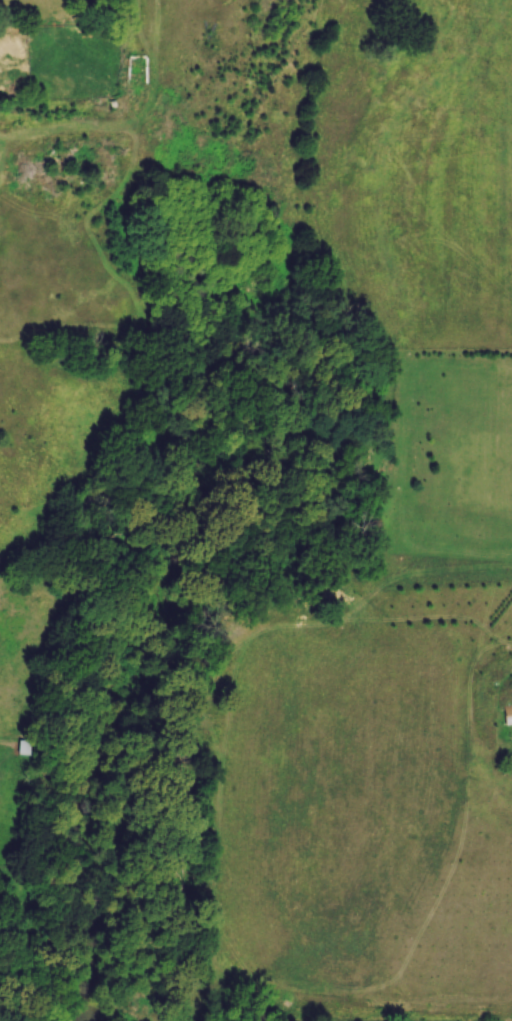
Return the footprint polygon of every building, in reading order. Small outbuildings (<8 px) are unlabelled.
[(509,688),(511,704),(501,705),(503,724),(511,723),(511,687),(509,688)] [(17,753),(29,754),(29,740),(18,740),(17,753)]
